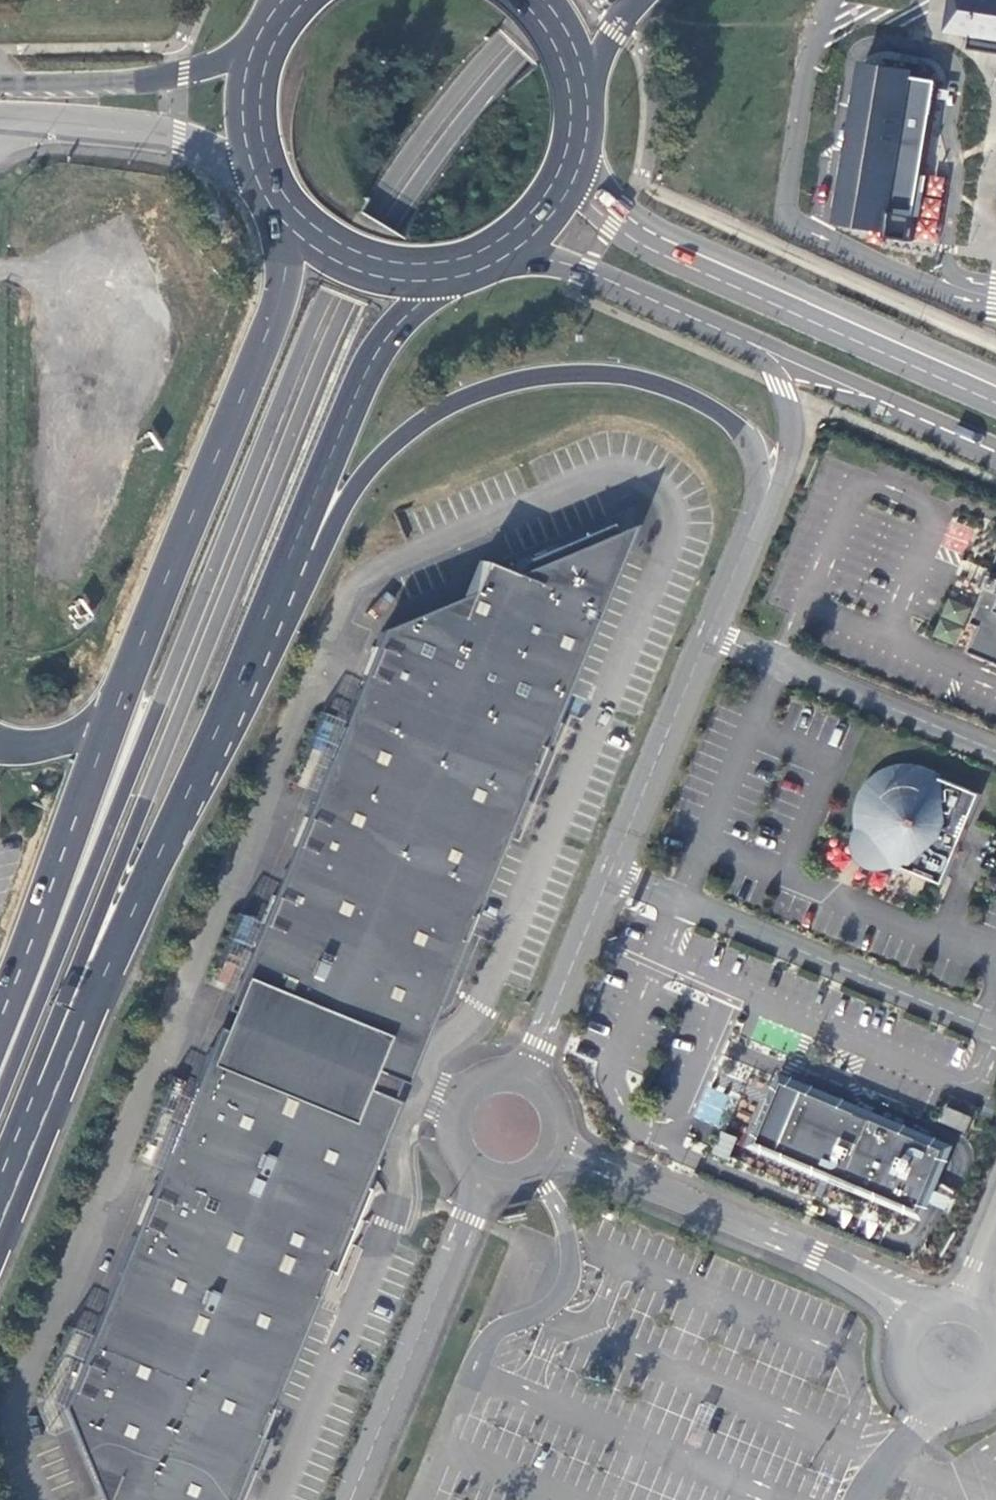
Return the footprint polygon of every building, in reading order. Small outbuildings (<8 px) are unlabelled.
[(947,36),(995,43),(995,0),(952,0),(947,36)] [(863,63),(837,227),(914,239),(940,75),(863,63)] [(941,545),(963,555),(975,530),(953,519),(941,545)] [(276,1004),(270,1019),(346,1050),(367,998),(420,1020),(444,963),(457,968),(468,942),(455,936),(503,819),(517,825),(528,798),(514,792),(535,741),(549,747),(560,720),(547,714),(631,523),(515,572),(481,557),(466,594),(382,629),(294,843),(309,849),(288,900),(273,895),(257,933),(272,939),(249,993),(276,1004)] [(990,587),(975,623),(983,627),(972,652),(995,662),(995,572),(990,587)] [(943,600),(934,639),(959,644),(967,605),(943,600)] [(945,884),(982,794),(927,772),(924,770),(916,769),(909,768),(901,769),(894,771),(887,774),(878,780),(873,785),(869,791),(865,797),(863,805),(861,812),(861,817),(862,825),(864,832),(858,834),(860,855),(869,864),(890,867),(892,862),(945,884)] [(367,998),(346,1050),(398,1072),(420,1020),(367,998)] [(253,1061),(226,1050),(165,1198),(150,1193),(64,1402),(103,1495),(101,1499),(223,1499),(240,1457),(254,1463),(265,1436),(251,1430),(320,1263),(334,1269),(345,1242),(331,1236),(366,1151),(313,1129),(334,1078),(259,1047),(253,1061)] [(387,1099),(334,1078),(313,1129),(366,1151),(387,1099)] [(694,1117),(717,1126),(730,1095),(707,1086),(694,1117)] [(863,1116),(805,1091),(780,1152),(920,1211),(926,1196),(931,1198),(932,1197),(933,1198),(937,1192),(936,1191),(942,1181),(934,1178),(937,1171),(945,1150),(919,1139),(917,1138),(918,1137),(911,1134),(910,1136),(871,1119),(870,1118),(870,1117),(864,1114),(863,1116)] [(976,1116),(949,1106),(943,1120),(970,1132),(976,1116)] [(729,1160),(736,1136),(720,1130),(713,1154),(729,1160)] [(960,1199),(939,1190),(934,1203),(955,1211),(960,1199)]
